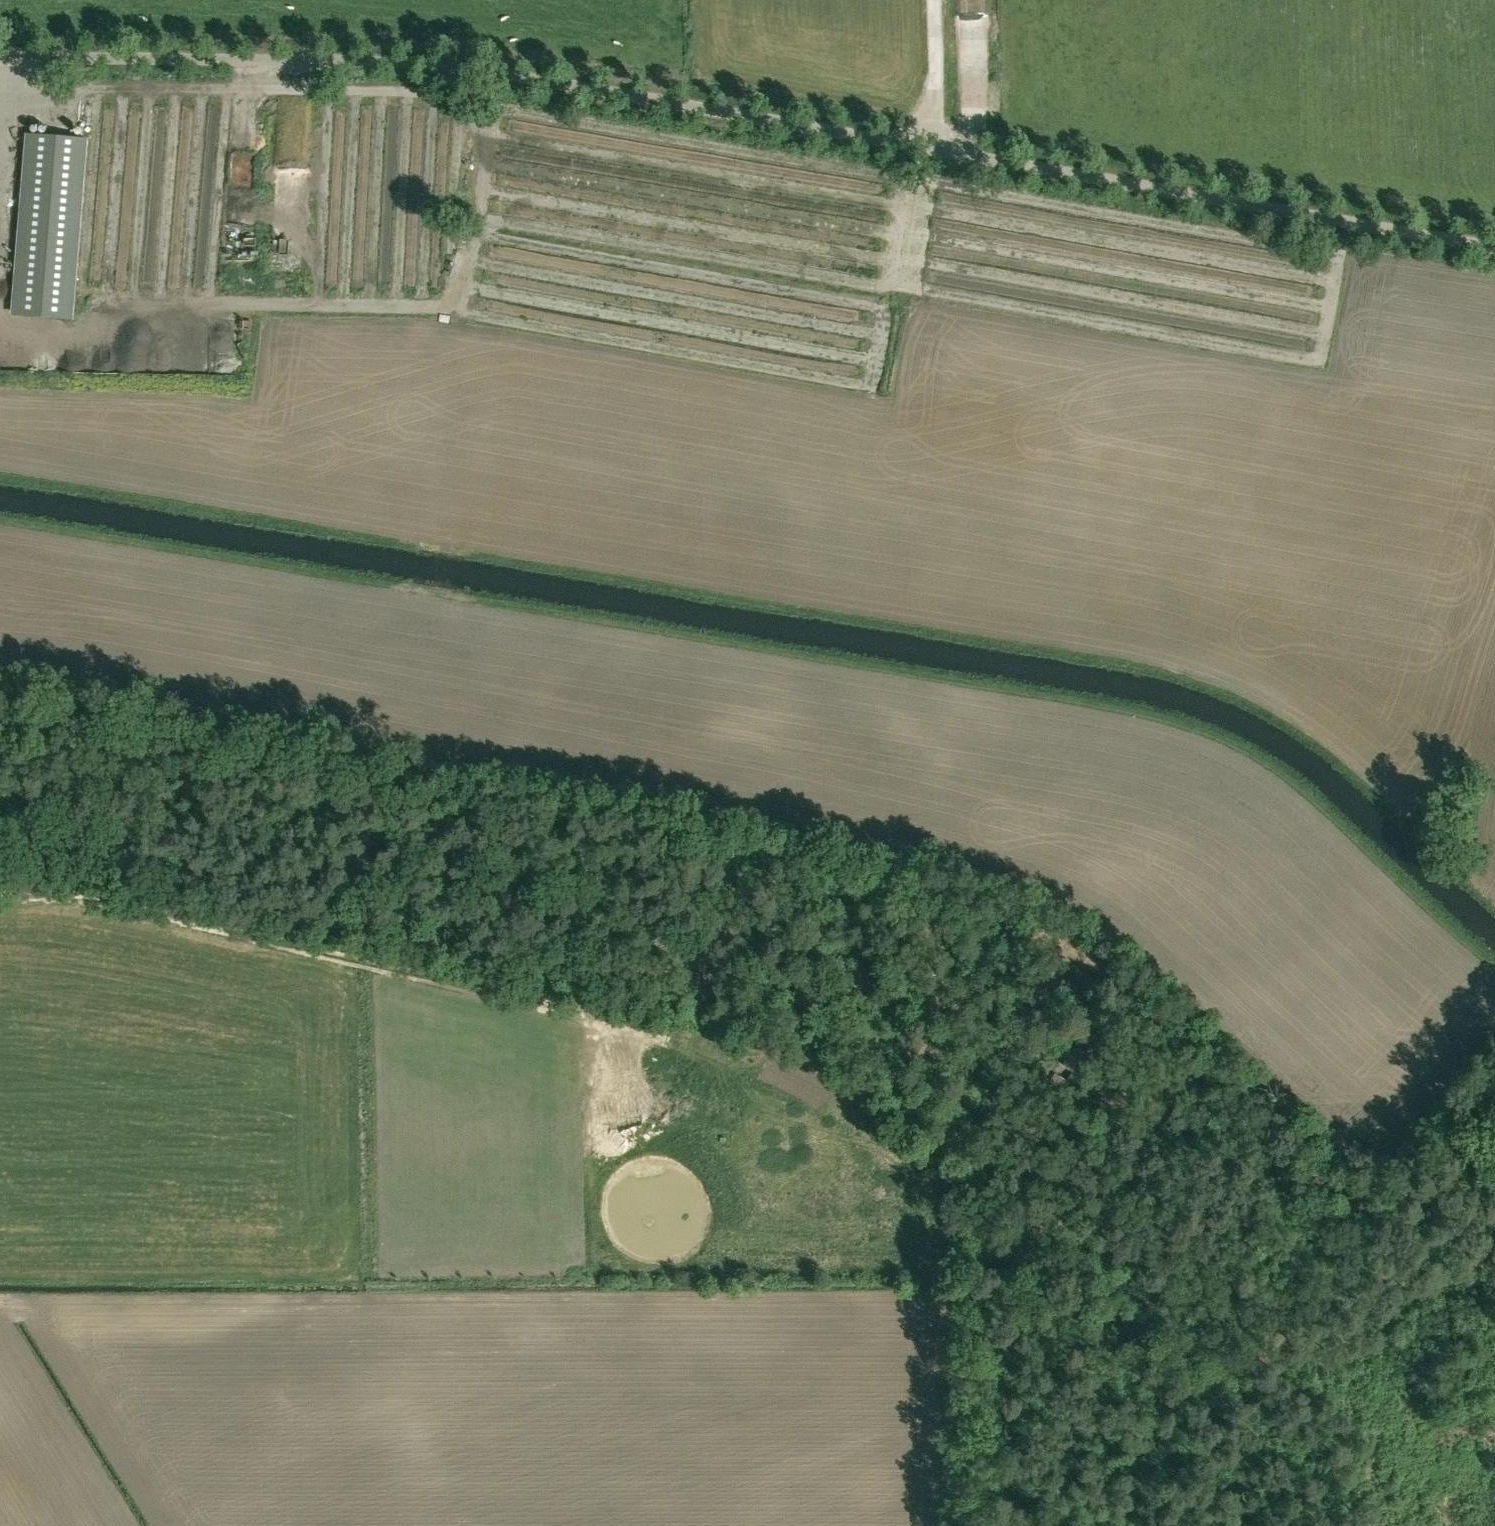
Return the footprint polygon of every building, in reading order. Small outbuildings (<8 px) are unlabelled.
[(59,134),(58,160),(74,160),(75,134),(59,134)] [(28,245),(20,312),(78,318),(93,190),(91,190),(93,178),(79,177),(78,180),(51,177),(43,247),(28,245)]
